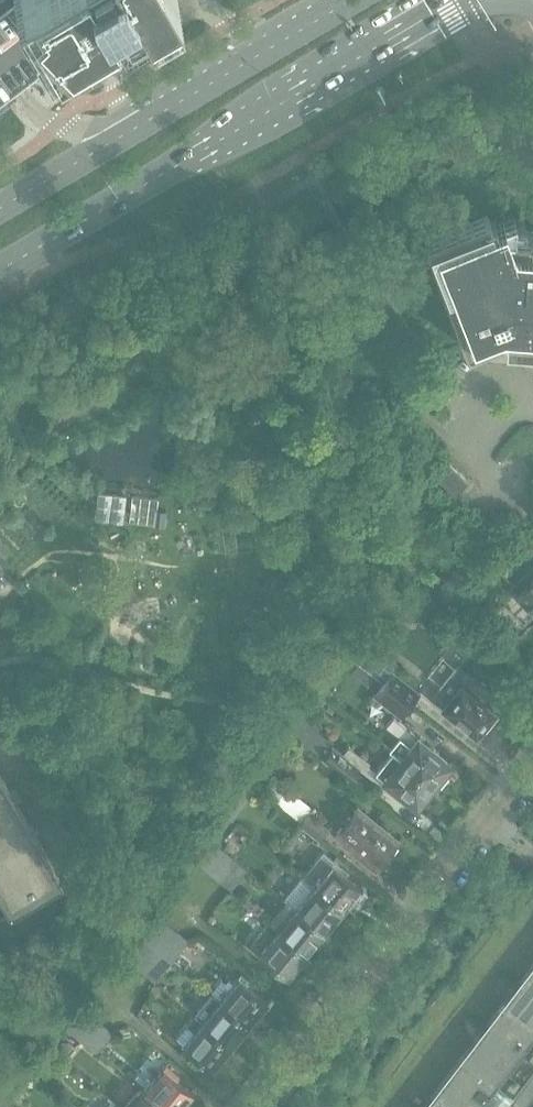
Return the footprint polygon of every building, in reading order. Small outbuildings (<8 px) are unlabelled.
[(6,95),(48,63),(91,29),(85,21),(61,36),(39,0),(0,0),(0,99),(6,95)] [(61,36),(85,21),(111,6),(119,19),(149,0),(39,0),(61,36)] [(423,237),(424,239),(465,345),(500,332),(500,328),(504,327),(505,331),(532,333),(532,233),(508,231),(503,219),(492,223),(488,212),(437,231),(423,237)] [(508,333),(507,358),(532,360),(532,334),(508,333)] [(447,460),(434,474),(456,494),(469,480),(447,460)] [(126,492),(98,489),(95,517),(123,521),(126,492)] [(164,525),(166,510),(157,509),(155,524),(164,525)] [(517,594),(532,611),(532,579),(517,594)] [(404,591),(396,601),(396,609),(409,608),(409,595),(404,591)] [(384,682),(412,705),(421,693),(393,670),(398,664),(372,644),(358,661),(385,681),(384,682)] [(497,713),(494,710),(503,699),(462,665),(435,698),(477,732),(483,725),(486,727),(497,713)] [(331,679),(323,689),(329,694),(337,684),(331,679)] [(402,717),(412,705),(384,682),(374,694),(402,717)] [(319,693),(311,702),(319,708),(326,699),(319,693)] [(392,750),(437,786),(448,773),(445,770),(452,762),(393,715),(386,724),(399,735),(389,748),(392,750)] [(426,800),(437,786),(392,750),(376,771),(368,765),(370,763),(349,746),(342,754),(332,745),(322,757),(350,780),(360,768),(381,785),(385,780),(417,805),(423,798),(426,800)] [(300,823),(308,813),(313,807),(275,778),(265,791),(277,800),(275,803),(300,823)] [(61,882),(0,779),(0,912),(6,908),(9,913),(61,882)] [(242,806),(232,798),(222,811),(231,819),(242,806)] [(378,866),(397,842),(357,809),(337,832),(378,866)] [(308,813),(300,823),(320,840),(328,830),(308,813)] [(210,873),(228,853),(217,844),(200,865),(210,873)] [(302,877),(342,909),(360,887),(340,871),(343,868),(323,851),(302,877)] [(221,881),(237,861),(228,853),(210,873),(221,881)] [(221,881),(231,890),(248,870),(237,861),(221,881)] [(284,899),(295,908),(324,931),(326,929),(329,931),(338,920),(335,918),(342,909),(302,877),(284,899)] [(324,931),(295,908),(290,914),(282,907),(269,923),(306,953),(324,931)] [(152,944),(168,924),(159,916),(142,936),(152,944)] [(288,975),(306,953),(269,923),(250,945),(263,955),(261,957),(271,966),(273,964),(288,975)] [(163,954),(179,933),(168,924),(152,944),(163,954)] [(187,957),(180,951),(188,941),(179,933),(163,954),(172,961),(173,959),(180,965),(187,957)] [(136,964),(152,944),(142,936),(126,956),(136,964)] [(147,973),(163,954),(152,944),(136,964),(147,973)] [(155,981),(172,961),(163,954),(147,973),(155,981)] [(428,1106),(532,1106),(532,971),(428,1106)] [(211,991),(213,993),(249,1023),(268,1001),(247,984),(250,981),(241,974),(233,983),(229,980),(226,983),(221,979),(211,991)] [(249,1023),(213,993),(195,1015),(195,1014),(194,1015),(231,1046),(233,1042),(235,1044),(244,1033),(242,1032),(249,1023)] [(76,1038),(93,1017),(82,1008),(65,1028),(76,1038)] [(231,1046),(194,1015),(177,1036),(214,1066),(231,1046)] [(87,1046),(103,1026),(93,1017),(76,1038),(87,1046)] [(87,1046),(95,1053),(112,1033),(103,1026),(87,1046)] [(165,1106),(180,1106),(191,1093),(171,1076),(174,1072),(165,1066),(157,1076),(152,1072),(150,1075),(155,1079),(145,1091),(165,1106)] [(145,1091),(140,1087),(124,1106),(165,1106),(145,1091)]
